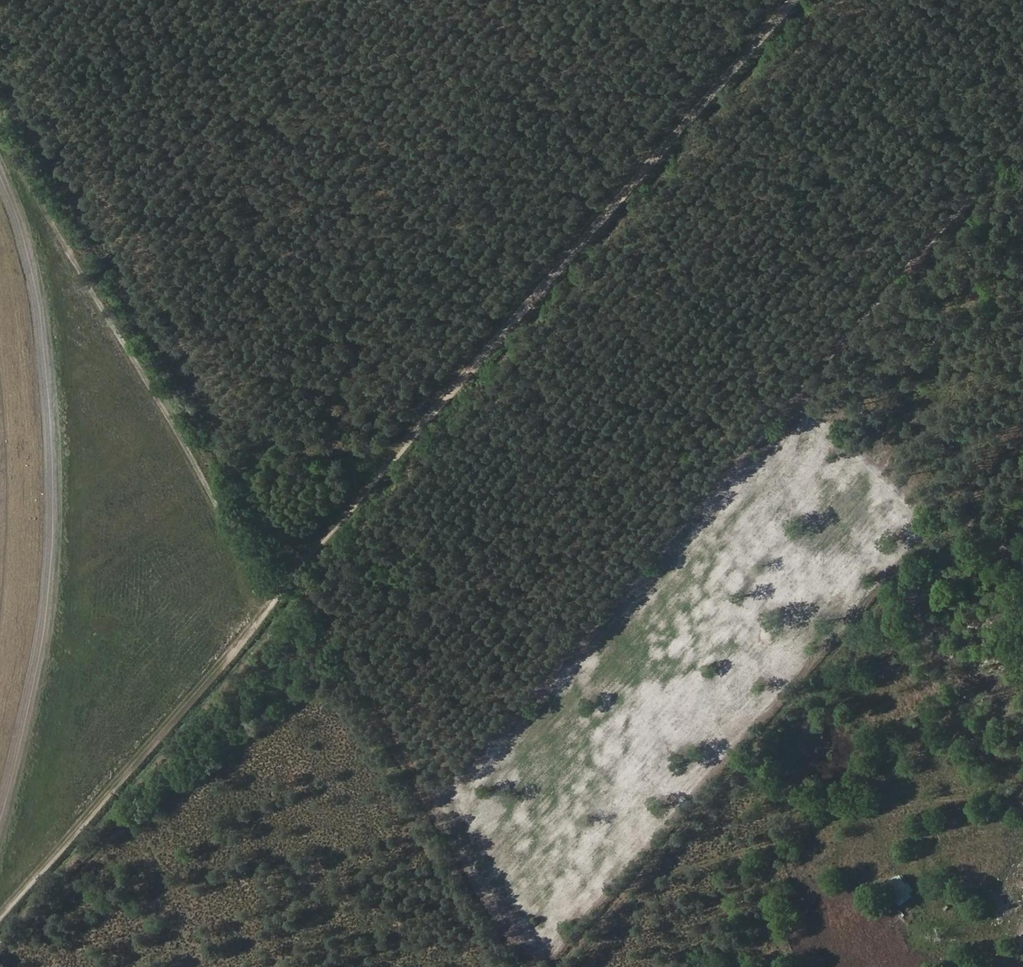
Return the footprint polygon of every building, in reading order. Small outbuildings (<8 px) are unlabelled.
[(883,887),(898,906),(915,892),(900,873),(883,887)]
